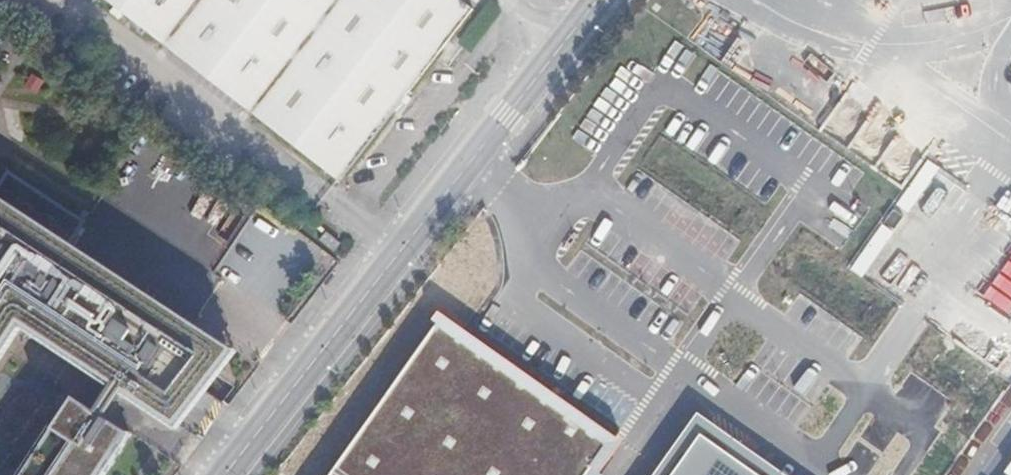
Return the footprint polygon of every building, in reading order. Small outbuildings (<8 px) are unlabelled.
[(338,183),(471,10),(458,0),(101,0),(338,183)] [(19,321),(111,381),(122,388),(174,422),(232,346),(68,241),(82,219),(4,168),(0,174),(0,350),(19,321)] [(319,240),(334,251),(341,242),(326,231),(319,240)] [(799,277),(812,255),(801,249),(788,271),(799,277)] [(879,301),(866,292),(862,292),(846,281),(841,289),(861,302),(843,301),(842,321),(948,391),(970,391),(978,379),(978,360),(993,369),(1010,342),(1010,304),(879,301)] [(422,336),(324,474),(584,474),(595,459),(422,336)] [(93,408),(105,415),(113,402),(122,388),(111,381),(93,408)] [(127,429),(105,415),(93,408),(73,394),(20,474),(97,474),(127,429)] [(715,419),(675,474),(794,474),(715,419)] [(584,474),(606,474),(610,469),(595,459),(584,474)]
